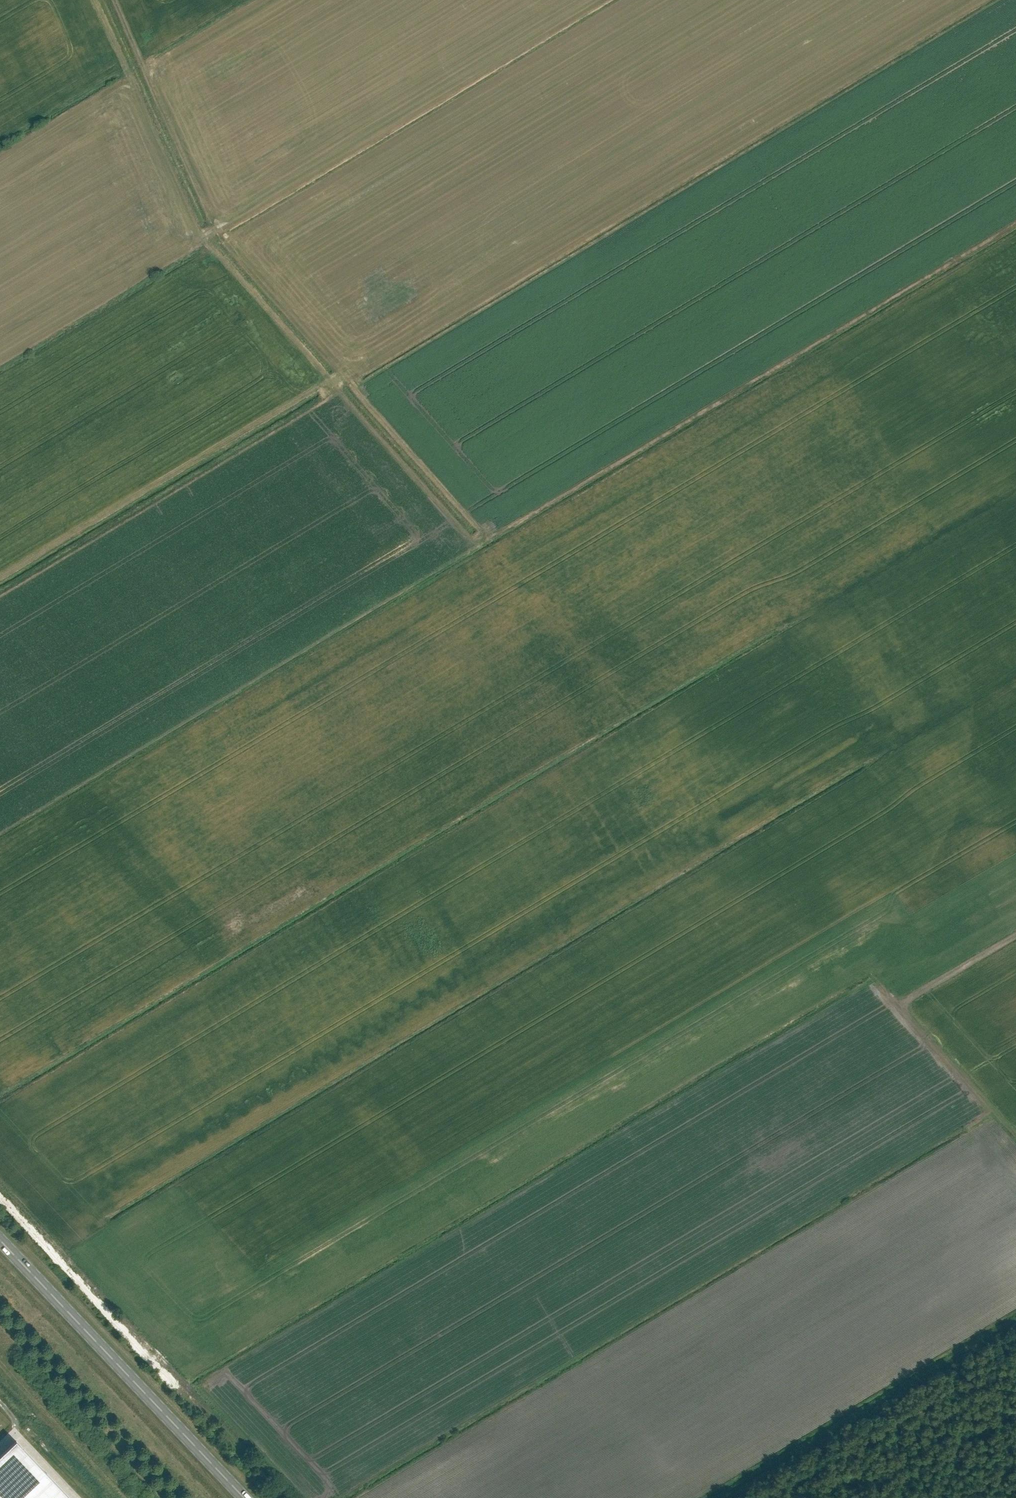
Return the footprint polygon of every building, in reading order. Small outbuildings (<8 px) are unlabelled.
[(17,1441),(0,1457),(0,1497),(70,1497),(17,1441)]
